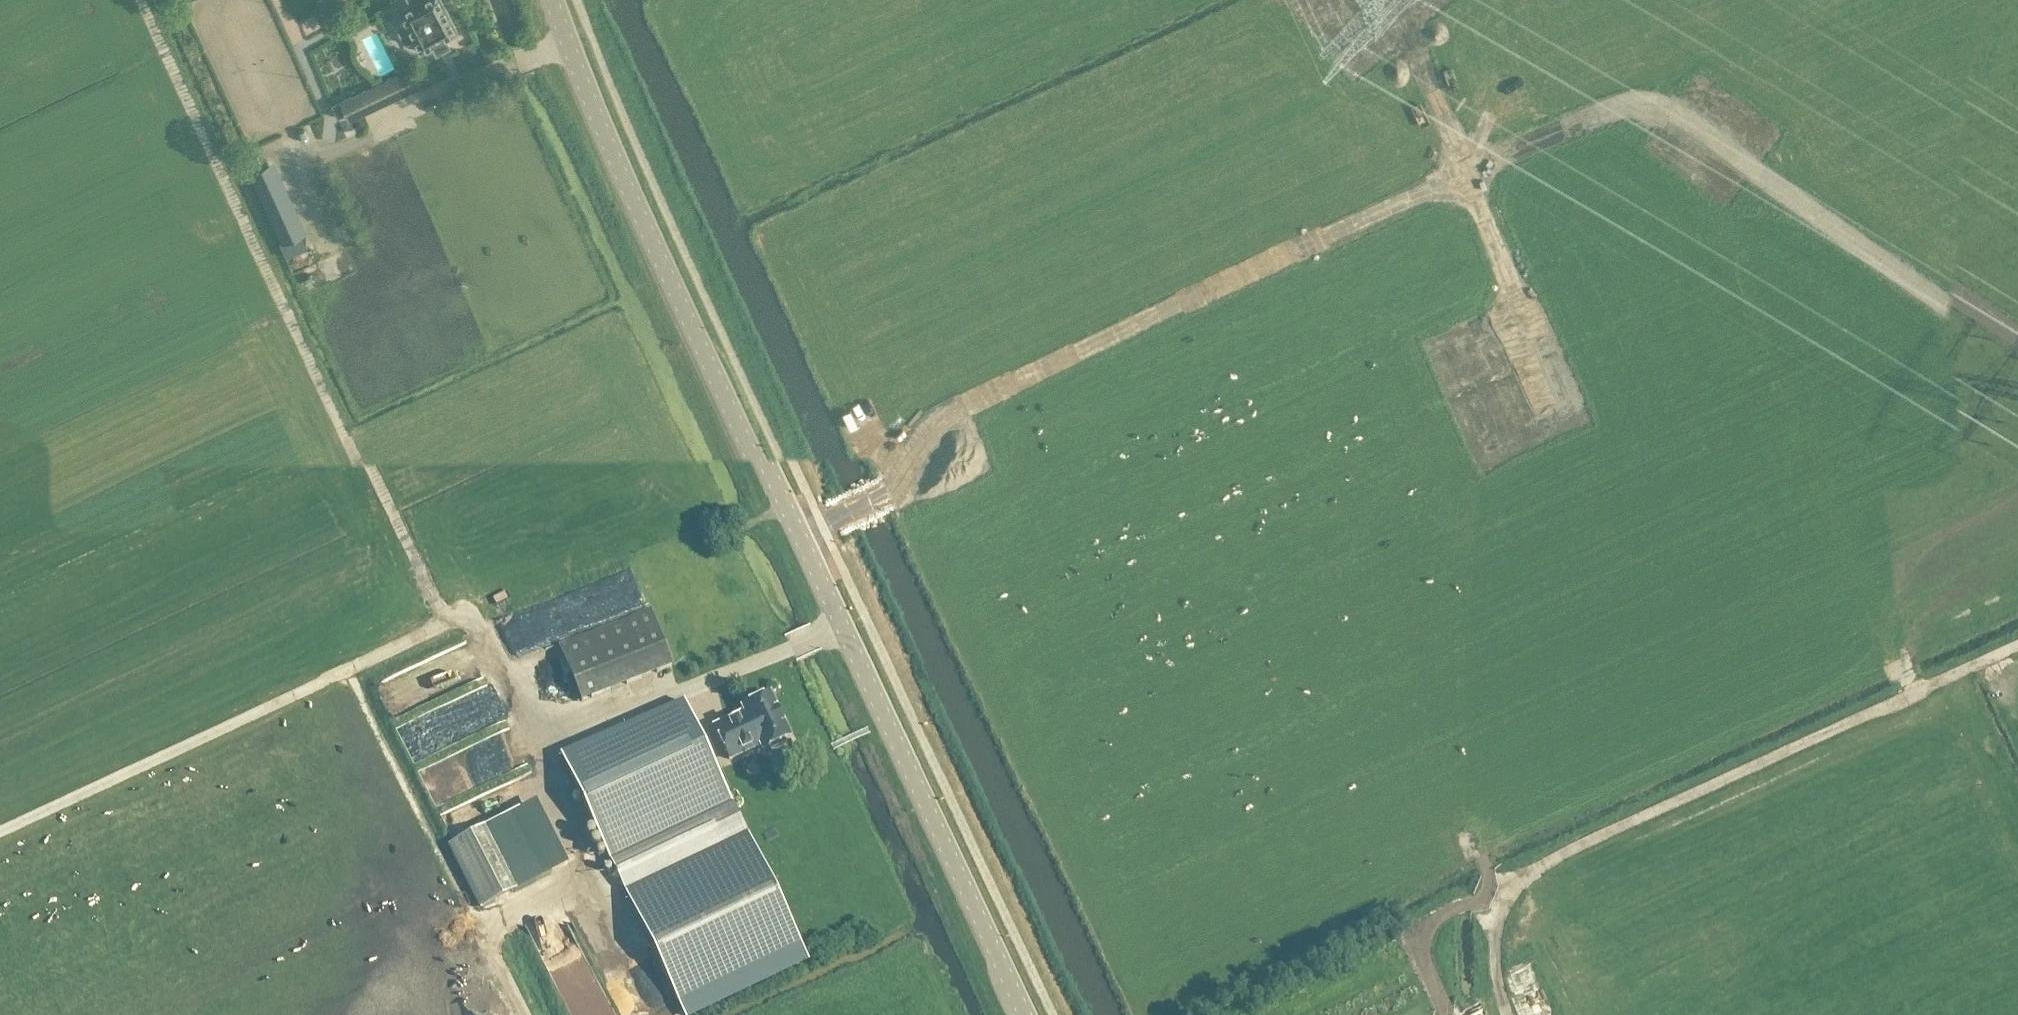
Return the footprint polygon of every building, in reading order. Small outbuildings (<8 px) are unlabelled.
[(452,0),(404,0),(409,10),(401,15),(409,31),(418,27),(424,39),(436,32),(440,41),(454,34),(449,25),(461,19),(453,3),(452,0)] [(371,19),(385,47),(401,39),(388,11),(371,19)] [(373,98),(371,95),(404,80),(405,83),(425,74),(416,55),(335,92),(341,105),(350,101),(353,107),(373,98)] [(249,148),(286,229),(284,230),(291,245),(311,236),(272,151),(267,153),(262,142),(249,148)] [(316,241),(321,262),(360,254),(355,233),(316,241)] [(723,542),(719,533),(713,535),(717,545),(723,542)] [(581,702),(672,666),(650,610),(559,645),(581,702)] [(752,708),(713,727),(729,759),(760,744),(763,749),(769,746),(771,750),(785,743),(783,740),(790,737),(769,693),(750,702),(752,708)] [(560,752),(677,1000),(684,1014),(688,1014),(806,958),(798,942),(752,844),(724,787),(684,701),(560,752)] [(442,782),(456,782),(456,759),(441,760),(442,782)] [(535,772),(517,779),(521,790),(539,783),(535,772)] [(452,835),(482,901),(548,871),(517,805),(452,835)]
